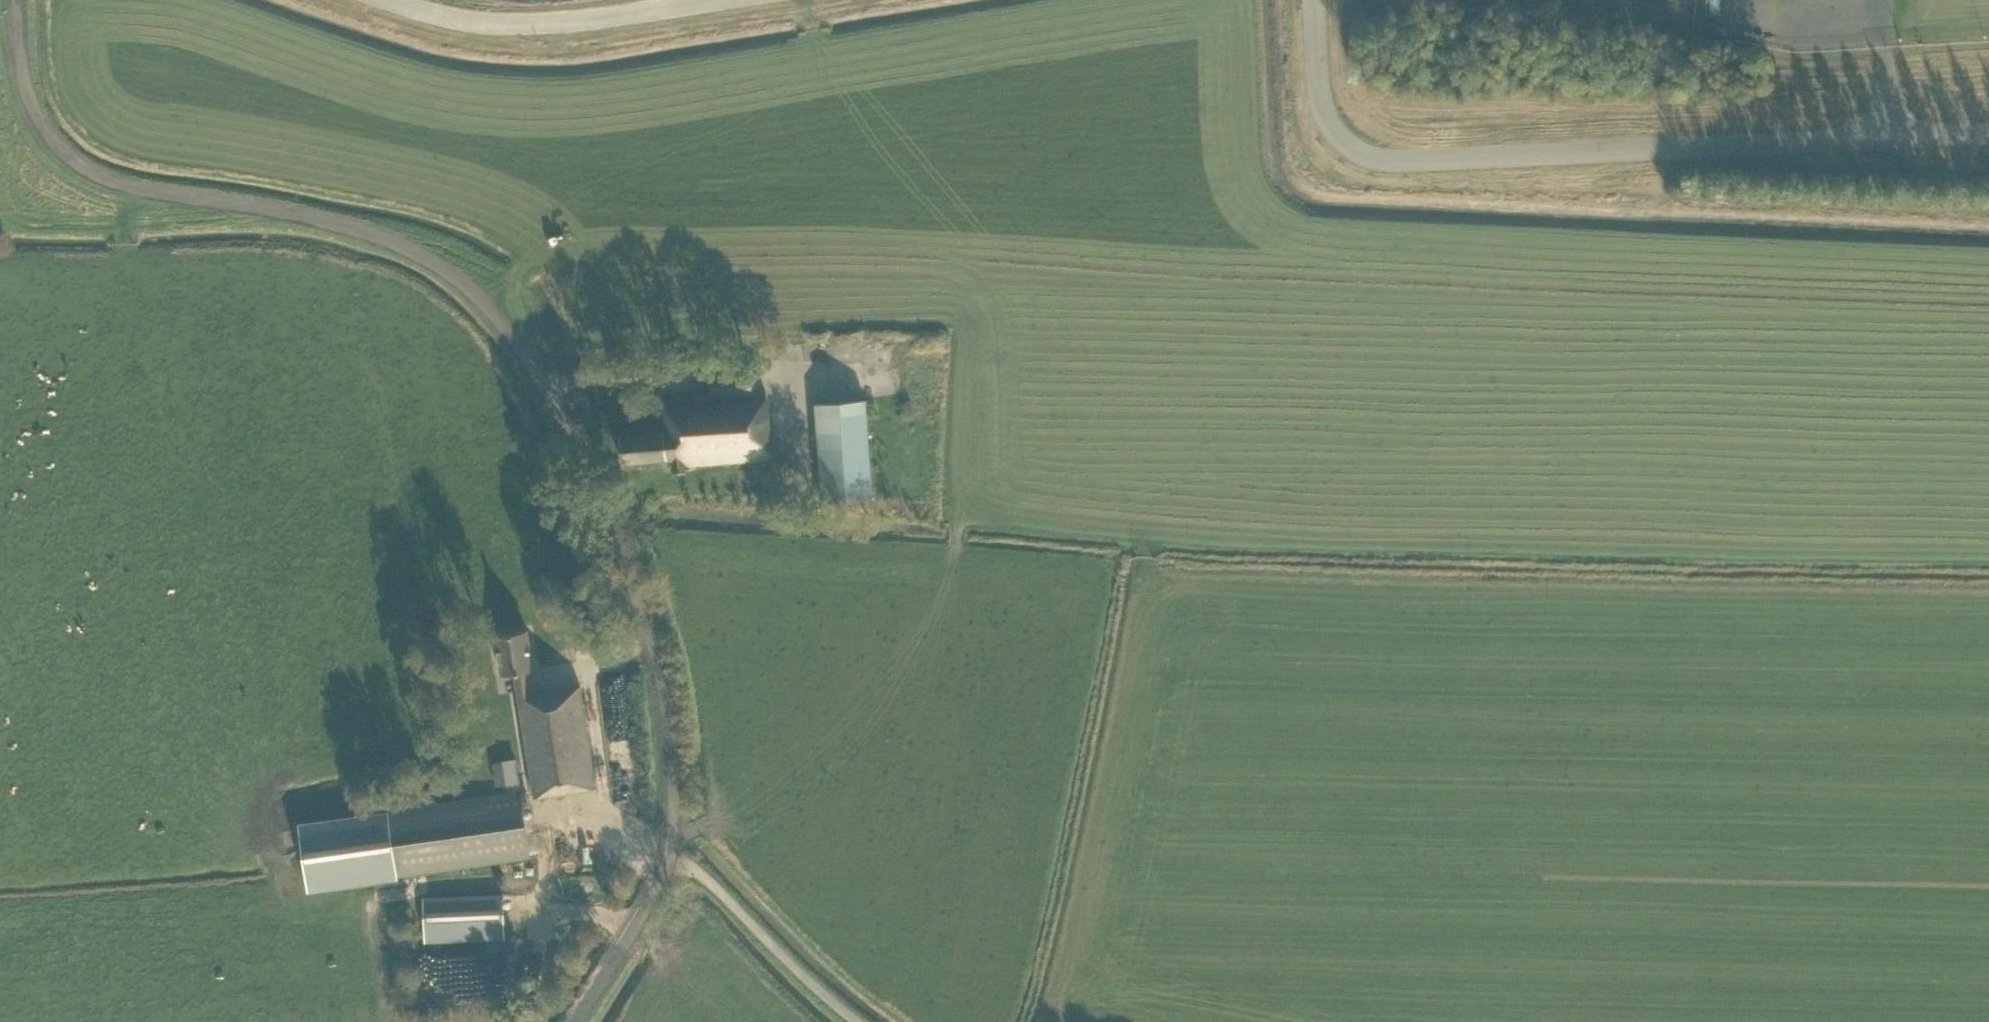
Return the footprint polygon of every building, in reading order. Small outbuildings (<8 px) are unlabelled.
[(773,458),(768,391),(756,392),(754,374),(708,376),(709,395),(662,398),(664,430),(620,434),(622,463),(672,459),(673,473),(686,472),(685,465),(773,458)] [(816,404),(823,501),(874,497),(866,399),(816,404)] [(534,692),(531,670),(535,670),(528,629),(496,635),(502,675),(515,673),(535,798),(597,788),(581,684),(534,692)] [(521,783),(517,757),(503,759),(503,761),(493,762),(497,785),(508,784),(508,785),(521,783)] [(389,876),(530,855),(520,791),(299,825),(310,892),(390,880),(389,876)] [(424,898),(426,942),(506,939),(504,895),(424,898)]
